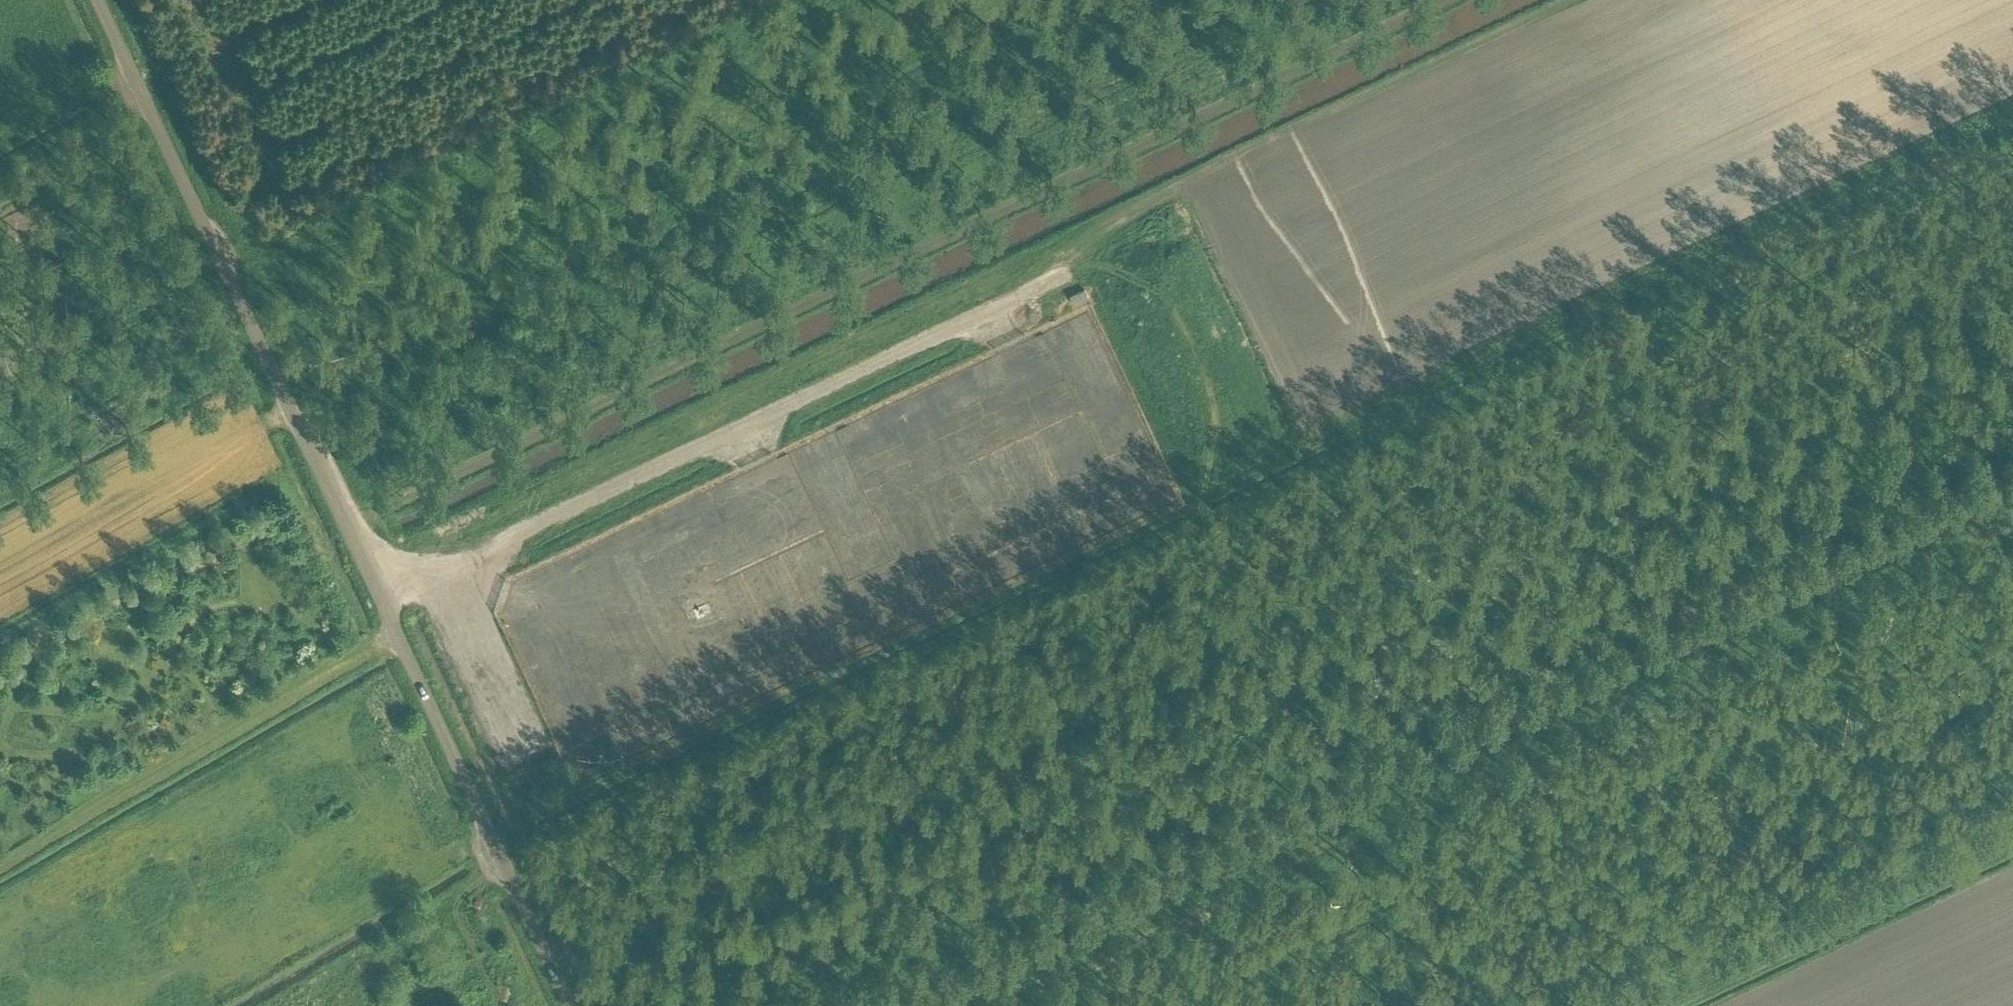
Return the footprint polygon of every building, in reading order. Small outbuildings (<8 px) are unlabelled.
[(1071,295),(1075,304),(1089,297),(1085,288),(1071,295)]
